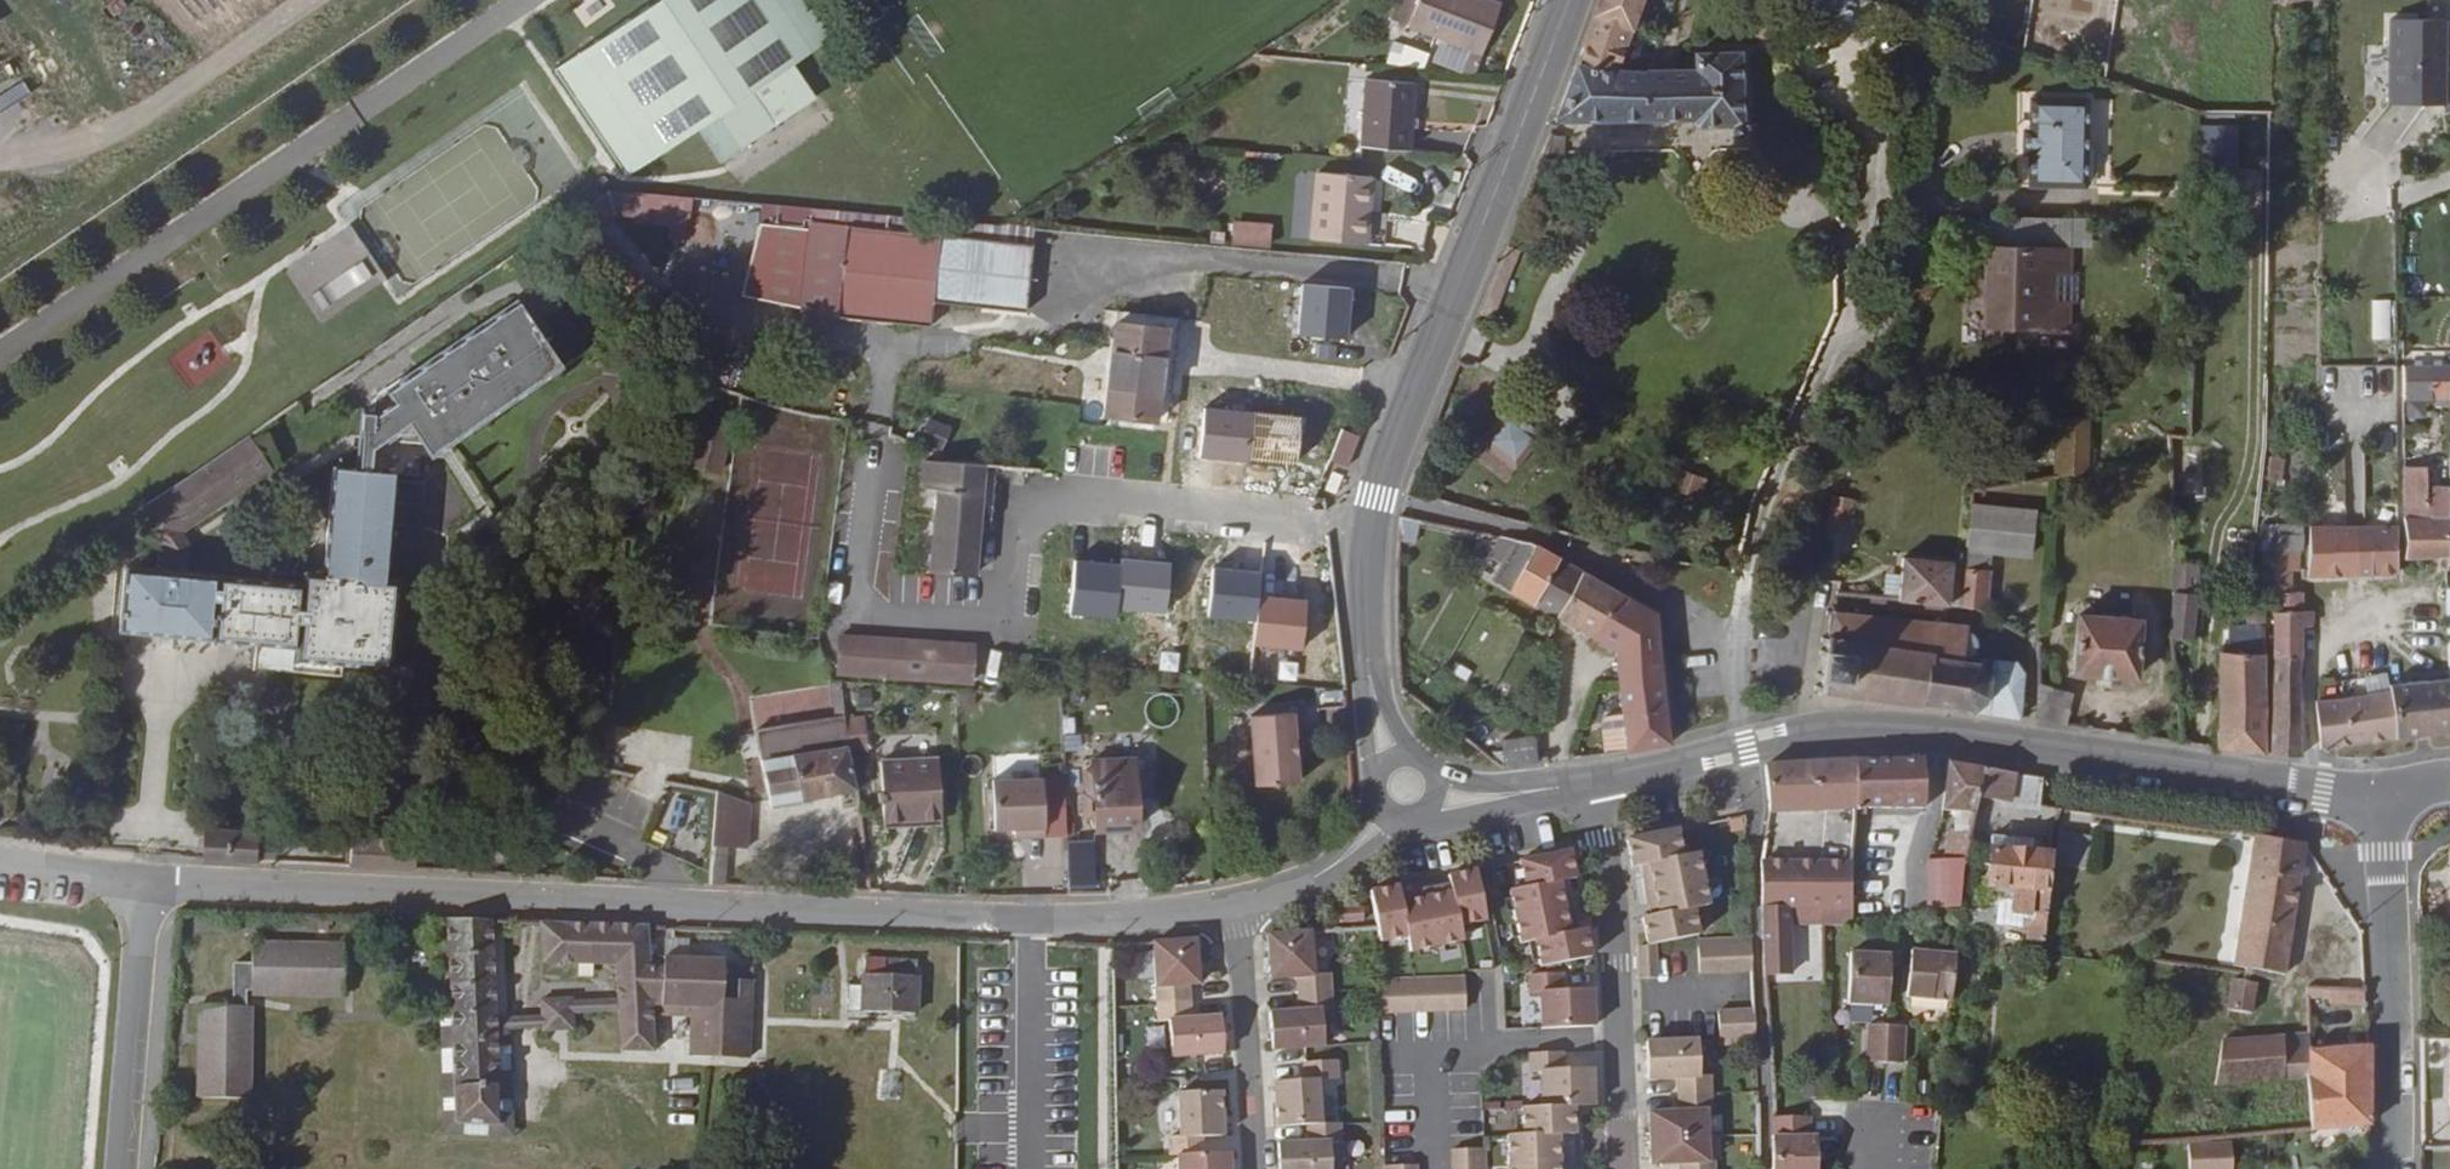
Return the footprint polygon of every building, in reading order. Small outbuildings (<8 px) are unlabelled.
[(826,0),(661,0),(570,62),(642,163),(701,121),(792,59),(843,26),(826,0)] [(1509,14),(1474,0),(1431,0),(1419,31),(1491,59),(1509,14)] [(1646,0),(1606,0),(1560,123),(1698,121),(1698,127),(1736,126),(1736,134),(1746,133),(1743,57),(1700,58),(1698,76),(1618,77),(1646,0)] [(2392,21),(2391,104),(2448,105),(2449,23),(2392,21)] [(724,153),(815,91),(792,59),(701,121),(724,153)] [(1419,155),(1423,89),(1376,85),(1371,152),(1419,155)] [(2086,194),(2088,108),(2034,105),(2029,190),(2086,194)] [(1365,248),(1368,217),(1374,217),(1377,183),(1322,178),(1316,244),(1365,248)] [(672,222),(673,200),(598,194),(558,220),(571,235),(598,216),(672,222)] [(1038,253),(1038,233),(1006,230),(810,211),(809,228),(759,223),(749,315),(846,326),(856,234),(1038,253)] [(1365,248),(1372,249),(1374,217),(1368,217),(1365,248)] [(2070,226),(1988,222),(1986,248),(2068,253),(2070,226)] [(1274,233),(1240,231),(1239,253),(1272,254),(1274,233)] [(1033,319),(1041,253),(1038,253),(856,234),(846,326),(937,336),(939,311),(1033,319)] [(2078,282),(2067,282),(2068,253),(1986,248),(1983,335),(2065,339),(2067,312),(2076,312),(2078,282)] [(363,262),(312,294),(323,310),(373,278),(363,262)] [(369,424),(357,423),(353,480),(371,481),(373,450),(445,455),(557,380),(512,314),(369,410),(369,424)] [(1112,423),(1163,428),(1172,336),(1123,330),(1120,356),(1112,423)] [(2448,373),(2448,368),(2419,369),(2419,376),(2448,373)] [(2392,369),(2393,402),(2419,402),(2419,376),(2419,369),(2392,369)] [(2419,402),(2448,402),(2448,373),(2419,376),(2419,402)] [(2399,418),(2419,417),(2419,407),(2399,407),(2399,418)] [(1546,439),(1514,412),(1487,443),(1519,471),(1546,439)] [(2005,466),(2005,482),(2081,477),(2079,416),(2048,418),(2050,463),(2005,466)] [(924,440),(948,446),(953,427),(929,420),(924,440)] [(721,476),(733,435),(705,427),(692,467),(721,476)] [(1344,429),(1331,458),(1349,465),(1362,436),(1344,429)] [(2395,451),(2394,431),(2371,432),(2372,452),(2395,451)] [(159,554),(273,475),(251,442),(136,520),(159,554)] [(1477,455),(1509,482),(1519,471),(1487,443),(1477,455)] [(936,573),(980,578),(992,467),(947,462),(932,461),(929,488),(945,489),(936,573)] [(1331,471),(1323,488),(1335,494),(1343,476),(1331,471)] [(2419,471),(2401,472),(2400,508),(2419,508),(2419,471)] [(385,590),(394,483),(371,481),(353,480),(330,478),(321,584),(302,583),(302,594),(125,576),(117,639),(296,656),(295,668),(388,676),(395,590),(385,590)] [(2446,560),(2446,536),(2447,500),(2447,483),(2430,483),(2430,507),(2419,508),(2400,508),(2399,519),(2420,519),(2420,560),(2446,560)] [(1833,497),(1829,525),(1853,528),(1856,500),(1833,497)] [(2033,541),(2034,499),(1968,498),(1968,539),(2033,541)] [(2368,510),(2368,520),(2392,520),(2391,511),(2368,510)] [(2397,520),(2400,561),(2420,560),(2420,519),(2399,519),(2397,520)] [(2393,529),(2368,530),(2318,532),(2308,533),(2311,582),(2395,578),(2393,529)] [(1487,576),(1617,652),(1626,755),(1672,748),(1660,621),(1539,549),(1507,542),(1487,576)] [(2175,645),(2195,644),(2200,572),(2190,571),(2190,547),(2177,547),(2175,645)] [(2301,564),(2302,548),(2275,548),(2278,590),(2294,590),(2295,564),(2301,564)] [(1956,554),(1904,553),(1902,595),(1967,598),(1967,561),(1955,560),(1956,554)] [(1992,616),(1993,562),(1967,561),(1967,598),(1992,616)] [(2277,610),(2303,610),(2302,589),(2294,590),(2278,590),(2277,610)] [(1981,718),(1985,716),(2020,721),(2024,678),(2008,676),(2001,666),(1993,662),(1990,661),(1981,660),(1977,662),(1973,664),(1971,662),(1974,655),(1974,645),(1970,638),(1965,633),(1965,622),(1956,622),(1956,626),(1940,625),(1940,621),(1927,619),(1926,623),(1904,622),(1904,617),(1893,616),(1893,620),(1874,619),(1874,614),(1863,613),(1863,617),(1843,615),(1843,611),(1836,611),(1835,614),(1831,614),(1830,620),(1835,620),(1831,643),(1826,643),(1825,648),(1829,649),(1829,656),(1824,656),(1823,663),(1828,663),(1825,679),(1820,679),(1819,686),(1823,687),(1822,693),(1818,692),(1817,698),(1823,698),(1822,704),(1832,705),(1834,700),(1850,701),(1849,707),(1860,708),(1861,702),(1884,704),(1883,710),(1896,712),(1896,706),(1919,707),(1918,714),(1931,715),(1931,709),(1949,710),(1949,718),(1957,718),(1958,711),(1976,713),(1977,716),(1981,718)] [(2225,653),(2221,751),(2266,756),(2268,664),(2268,629),(2253,628),(2254,618),(2248,616),(2247,654),(2225,653)] [(2268,629),(2268,618),(2254,618),(2253,628),(2268,629)] [(2303,618),(2279,618),(2278,665),(2303,665),(2303,631),(2303,618)] [(2314,630),(2313,618),(2303,618),(2303,631),(2314,630)] [(2138,692),(2146,636),(2082,624),(2074,683),(2138,692)] [(1316,669),(1321,632),(1261,625),(1257,661),(1316,669)] [(990,644),(913,641),(844,639),(841,676),(988,679),(990,644)] [(2278,665),(2274,757),(2302,761),(2303,665),(2278,665)] [(2394,699),(2398,743),(2449,736),(2445,684),(2393,691),(2394,699)] [(2040,704),(2038,724),(2067,728),(2072,693),(2040,686),(2040,704)] [(2393,691),(2359,695),(2359,703),(2364,703),(2394,699),(2393,691)] [(2368,747),(2398,743),(2394,699),(2364,703),(2368,747)] [(2318,708),(2321,753),(2368,747),(2364,703),(2359,703),(2318,708)] [(869,743),(861,712),(842,717),(850,748),(869,743)] [(756,735),(776,810),(860,787),(850,748),(842,717),(841,713),(756,735)] [(1295,765),(1295,743),(1300,743),(1300,719),(1250,720),(1252,788),(1295,788),(1295,765)] [(1502,742),(1507,770),(1542,766),(1538,737),(1536,737),(1502,742)] [(883,816),(920,816),(923,822),(940,822),(939,756),(882,757),(883,816)] [(1134,773),(1134,764),(1093,765),(1096,797),(1083,797),(1083,819),(1095,819),(1095,832),(1137,830),(1136,795),(1146,795),(1145,773),(1134,773)] [(1771,819),(1857,813),(1858,766),(1767,774),(1771,819)] [(1925,806),(1923,766),(1858,766),(1857,813),(1856,827),(1861,827),(1862,812),(1925,806)] [(1973,809),(1979,772),(1947,768),(1944,805),(1973,809)] [(2041,812),(2045,779),(1979,772),(1973,809),(1969,832),(1993,834),(1999,807),(2041,812)] [(1019,828),(1029,829),(1028,838),(1048,837),(1046,779),(996,780),(998,830),(1019,828)] [(742,799),(720,794),(719,796),(715,830),(738,833),(742,799)] [(1019,828),(1019,838),(1028,838),(1029,829),(1019,828)] [(1969,832),(1951,831),(1946,866),(1964,864),(1969,832)] [(1109,893),(1108,835),(1070,836),(1071,893),(1109,893)] [(1699,858),(1684,861),(1679,835),(1628,845),(1634,873),(1650,869),(1660,919),(1644,922),(1649,950),(1657,948),(1700,940),(1694,914),(1709,912),(1699,858)] [(2061,873),(2078,875),(2081,841),(2065,839),(2061,873)] [(2095,877),(2101,844),(2081,841),(2078,875),(2095,877)] [(2295,909),(2303,850),(2245,841),(2242,854),(2255,856),(2237,973),(2244,974),(2243,980),(2273,984),(2274,978),(2284,979),(2295,909)] [(1561,887),(1578,884),(1572,856),(1522,866),(1527,892),(1512,895),(1522,948),(1537,944),(1543,971),(1593,960),(1588,934),(1571,937),(1561,887)] [(714,860),(711,883),(725,885),(728,862),(714,860)] [(1852,927),(1855,863),(1764,866),(1767,981),(1788,980),(1788,909),(1823,909),(1823,926),(1852,927)] [(1930,868),(1926,919),(1958,921),(1964,864),(1946,866),(1946,869),(1930,868)] [(2017,914),(2050,917),(2054,876),(2023,872),(2017,914)] [(1401,890),(1374,896),(1380,930),(1383,945),(1410,940),(1412,955),(1465,945),(1463,930),(1488,925),(1478,874),(1451,880),(1455,896),(1404,907),(1401,890)] [(1362,913),(1340,914),(1341,923),(1362,922),(1362,913)] [(495,925),(449,924),(463,1130),(509,1129),(503,1034),(502,1027),(502,1023),(495,925)] [(652,955),(650,929),(549,926),(548,964),(619,967),(622,1003),(623,1013),(624,1028),(625,1053),(658,1054),(658,1023),(657,1014),(656,1003),(652,958),(652,955)] [(2326,994),(2364,993),(2359,927),(2324,929),(2326,994)] [(1333,977),(1317,978),(1314,933),(1272,935),(1273,959),(1274,969),(1274,982),(1301,980),(1302,997),(1334,995),(1333,977)] [(1203,987),(1200,939),(1158,942),(1162,1006),(1194,1004),(1193,987),(1203,987)] [(1700,978),(1752,975),(1751,943),(1699,945),(1699,950),(1700,978)] [(351,1000),(351,950),(261,948),(260,968),(240,968),(239,1011),(205,1010),(204,1102),(254,1102),(257,1007),(253,1006),(253,995),(260,995),(260,999),(351,1000)] [(1657,982),(1657,952),(1657,948),(1649,950),(1640,951),(1642,982),(1657,982)] [(1911,953),(1906,1000),(1950,1003),(1954,957),(1911,953)] [(1847,1008),(1887,1008),(1888,957),(1848,956),(1847,1008)] [(728,982),(729,962),(652,958),(656,1003),(695,1005),(694,1016),(693,1055),(752,1058),(755,982),(728,982)] [(920,1011),(920,975),(869,974),(868,1010),(920,1011)] [(1532,996),(1543,996),(1543,1032),(1595,1030),(1594,993),(1564,994),(1563,977),(1531,978),(1532,996)] [(1383,983),(1380,983),(1380,991),(1381,1015),(1468,1013),(1466,980),(1383,983)] [(2261,1025),(2266,992),(2242,989),(2233,988),(2228,1021),(2246,1023),(2261,1025)] [(2327,1007),(2364,1006),(2364,993),(2326,994),(2327,1003),(2327,1007)] [(2310,1003),(2327,1003),(2326,994),(2310,994),(2310,1003)] [(1325,1013),(1336,1013),(1334,995),(1302,997),(1303,1013),(1273,1015),(1274,1033),(1275,1043),(1275,1052),(1327,1049),(1325,1013)] [(546,1001),(546,1020),(502,1023),(502,1027),(578,1027),(578,1016),(623,1013),(622,1003),(577,1004),(577,1000),(546,1001)] [(657,1014),(694,1016),(695,1005),(656,1003),(657,1014)] [(1225,1018),(1195,1020),(1194,1004),(1162,1006),(1163,1024),(1174,1023),(1176,1059),(1201,1057),(1228,1056),(1227,1044),(1226,1034),(1225,1018)] [(1720,1047),(1755,1046),(1753,1014),(1719,1015),(1720,1043),(1720,1047)] [(2246,1023),(2228,1021),(2223,1054),(2235,1053),(2243,1052),(2246,1023)] [(1868,1025),(1867,1062),(1885,1062),(1886,1025),(1868,1025)] [(1904,1025),(1886,1025),(1885,1062),(1903,1062),(1904,1025)] [(578,1027),(502,1027),(503,1034),(547,1032),(547,1037),(579,1035),(578,1027)] [(1711,1079),(1701,1080),(1699,1044),(1647,1045),(1648,1057),(1648,1067),(1649,1082),(1679,1081),(1679,1098),(1711,1097),(1711,1079)] [(2293,1055),(2293,1048),(2278,1049),(2280,1065),(2293,1065),(2293,1055)] [(2280,1065),(2278,1049),(2243,1052),(2235,1053),(2235,1068),(2221,1068),(2217,1090),(2292,1084),(2293,1065),(2280,1065)] [(2366,1126),(2367,1052),(2311,1054),(2311,1082),(2310,1131),(2366,1126)] [(2235,1053),(2223,1054),(2221,1068),(2235,1068),(2235,1053)] [(2311,1082),(2311,1054),(2293,1055),(2293,1065),(2292,1084),(2311,1082)] [(1564,1073),(1563,1055),(1532,1056),(1531,1075),(1542,1075),(1543,1111),(1575,1109),(1595,1109),(1595,1098),(1595,1088),(1594,1072),(1564,1073)] [(1280,1107),(1281,1128),(1311,1127),(1324,1126),(1321,1082),(1340,1081),(1339,1063),(1307,1065),(1307,1082),(1278,1084),(1279,1097),(1280,1107)] [(458,1075),(443,1076),(445,1121),(459,1121),(458,1075)] [(1184,1138),(1174,1138),(1174,1157),(1182,1156),(1206,1156),(1206,1138),(1227,1138),(1226,1127),(1226,1115),(1226,1093),(1183,1094),(1184,1138)] [(1707,1114),(1712,1114),(1711,1097),(1679,1098),(1680,1114),(1650,1115),(1651,1131),(1651,1141),(1708,1140),(1707,1114)] [(1559,1137),(1576,1138),(1575,1109),(1543,1111),(1524,1111),(1525,1138),(1510,1138),(1510,1168),(1560,1168),(1559,1137)] [(1808,1120),(1771,1120),(1773,1166),(1773,1168),(1814,1168),(1814,1140),(1808,1139),(1808,1120)] [(1343,1144),(1344,1125),(1324,1126),(1311,1127),(1311,1144),(1281,1144),(1281,1160),(1282,1168),(1333,1168),(1333,1144),(1343,1144)] [(1709,1164),(1708,1140),(1651,1141),(1651,1151),(1652,1167),(1682,1167),(1682,1168),(1714,1168),(1714,1164),(1709,1164)] [(2192,1168),(2237,1168),(2236,1140),(2192,1141),(2192,1168)] [(1454,1152),(1455,1168),(1487,1168),(1486,1151),(1484,1151),(1454,1152)] [(1234,1166),(1234,1155),(1206,1156),(1182,1156),(1182,1168),(1234,1168),(1234,1166)]
